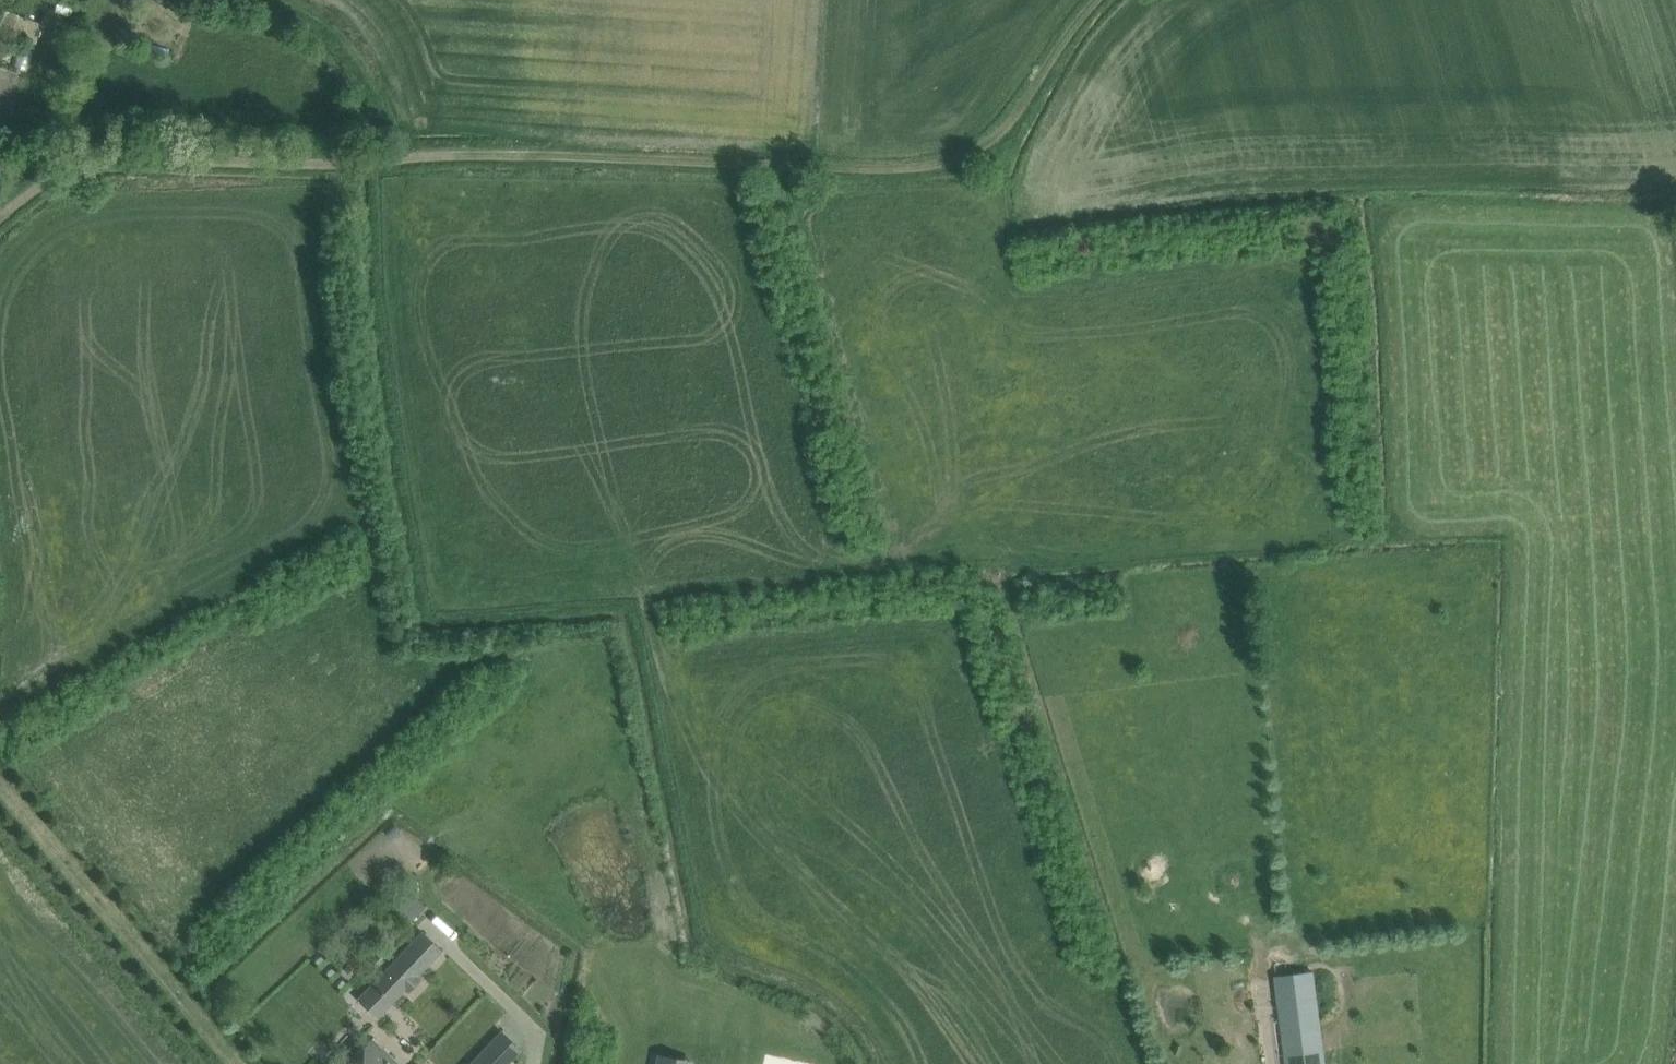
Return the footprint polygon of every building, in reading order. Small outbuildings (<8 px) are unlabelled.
[(441,950),(422,932),(372,984),(384,996),(386,994),(392,1000),(393,1001),(405,988),(407,991),(419,977),(417,975),(441,950)] [(1276,976),(1287,1063),(1325,1063),(1313,972),(1276,976)] [(501,1031),(470,1063),(507,1063),(520,1050),(501,1031)] [(347,1063),(398,1063),(371,1038),(347,1063)]
